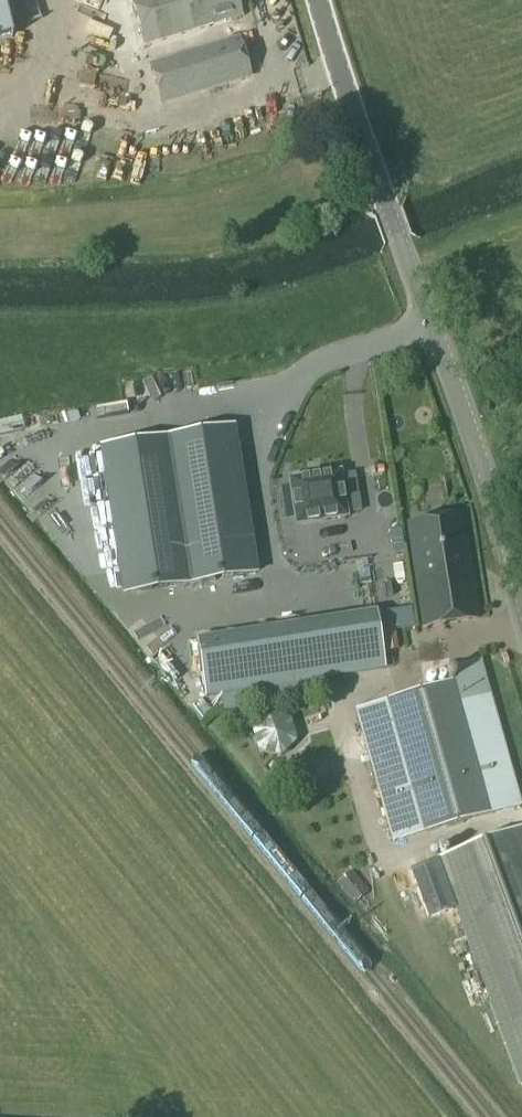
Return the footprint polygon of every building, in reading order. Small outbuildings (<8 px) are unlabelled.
[(12,38),(2,0),(0,0),(0,41),(12,38)] [(237,0),(130,0),(145,48),(242,19),(237,0)] [(253,78),(241,38),(149,66),(161,105),(253,78)] [(105,43),(81,50),(102,121),(126,114),(105,43)] [(75,176),(68,148),(13,159),(26,222),(168,192),(164,174),(229,160),(225,144),(75,176)] [(256,573),(233,428),(166,439),(99,449),(122,594),(189,584),(256,573)] [(338,474),(290,482),(296,524),(344,517),(343,514),(359,511),(353,472),(338,474)] [(459,516),(405,525),(421,628),(475,619),(459,516)] [(374,610),(193,638),(203,698),(215,696),(220,696),(222,712),(312,698),(310,681),(323,679),(383,670),(380,652),(377,631),(374,610)] [(521,808),(480,661),(455,668),(458,680),(358,708),(396,843),(521,808)] [(294,741),(288,720),(267,715),(252,731),(258,752),(279,757),(294,741)] [(438,862),(521,1089),(521,831),(438,862)]
